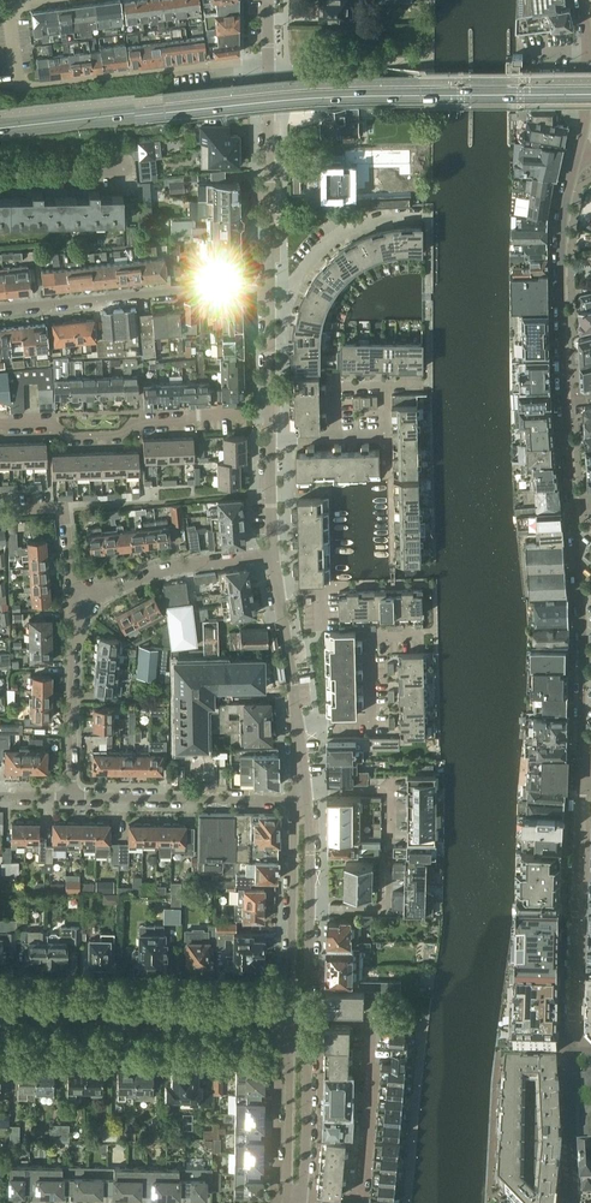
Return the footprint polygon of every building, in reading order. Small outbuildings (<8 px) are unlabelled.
[(108,1),(111,25),(124,23),(121,0),(118,0),(108,1)] [(139,22),(136,0),(123,0),(126,23),(139,22)] [(151,20),(148,0),(136,0),(139,22),(151,20)] [(163,19),(161,0),(148,0),(151,20),(163,19)] [(163,19),(164,26),(168,26),(168,18),(176,17),(174,0),(161,0),(163,19)] [(176,17),(188,16),(186,0),(174,0),(176,17)] [(188,16),(201,14),(199,0),(186,0),(188,16)] [(217,13),(238,10),(238,0),(211,0),(203,1),(203,6),(216,4),(217,13)] [(322,17),(355,17),(355,1),(361,0),(321,0),(322,17)] [(516,33),(575,26),(570,6),(568,7),(568,5),(561,5),(561,0),(518,0),(516,33)] [(108,1),(95,3),(98,27),(111,25),(108,1)] [(95,3),(82,4),(85,28),(98,27),(95,3)] [(82,4),(70,6),(73,30),(85,28),(82,4)] [(70,6),(57,8),(60,31),(73,30),(70,6)] [(57,8),(44,9),(47,33),(60,31),(57,8)] [(47,33),(44,9),(31,11),(34,34),(47,33)] [(204,14),(207,32),(238,28),(238,10),(217,13),(204,14)] [(192,29),(193,37),(195,58),(206,57),(202,24),(197,25),(197,28),(192,29)] [(180,27),(170,29),(174,61),(185,60),(180,27)] [(185,27),(180,27),(185,60),(195,58),(193,37),(187,38),(185,27)] [(207,32),(208,45),(238,41),(238,28),(207,32)] [(170,29),(159,30),(163,62),(174,61),(170,29)] [(154,33),(148,34),(152,64),(163,62),(159,30),(154,31),(154,33)] [(142,32),(137,33),(141,65),(152,64),(148,34),(143,35),(142,32)] [(141,65),(137,33),(126,34),(130,66),(141,65)] [(64,54),(58,54),(61,75),(71,74),(67,41),(62,42),(64,54)] [(72,41),(67,41),(71,74),(82,72),(79,52),(74,52),(72,41)] [(238,41),(208,45),(210,56),(215,56),(236,53),(238,51),(238,41)] [(94,42),(89,43),(92,71),(103,70),(100,49),(95,50),(94,42)] [(51,43),(46,44),(50,76),(61,75),(58,54),(53,55),(51,43)] [(85,51),(79,52),(82,72),(92,71),(89,43),(84,43),(85,51)] [(125,43),(113,44),(116,68),(128,67),(125,43)] [(50,76),(46,44),(41,45),(43,56),(37,57),(40,78),(50,76)] [(100,46),(100,49),(103,70),(116,68),(113,44),(100,46)] [(507,57),(507,67),(521,67),(521,59),(523,59),(523,54),(513,54),(513,57),(507,57)] [(521,107),(520,107),(518,117),(528,119),(526,127),(525,127),(521,131),(520,136),(525,141),(564,147),(569,126),(557,124),(557,110),(531,110),(531,106),(521,106),(521,107)] [(324,122),(322,122),(323,135),(329,135),(330,151),(336,150),(335,135),(337,134),(337,136),(344,135),(344,140),(355,140),(355,133),(359,133),(364,132),(363,120),(360,120),(359,107),(356,107),(345,108),(345,107),(327,108),(328,117),(328,122),(324,122)] [(241,148),(239,148),(238,148),(238,134),(224,134),(224,126),(201,126),(201,143),(201,148),(241,148)] [(153,141),(138,142),(140,159),(149,158),(155,157),(153,141)] [(515,173),(522,173),(523,173),(554,178),(557,178),(564,148),(544,145),(544,144),(516,143),(515,162),(515,173)] [(241,148),(201,148),(201,167),(220,167),(220,164),(220,163),(222,163),(238,163),(238,162),(239,162),(241,162),(241,148)] [(140,159),(139,159),(141,179),(151,178),(149,158),(140,159)] [(327,202),(342,202),(342,193),(353,193),(353,167),(342,167),(342,158),(327,158),(325,159),(325,165),(327,167),(327,193),(325,194),(325,200),(327,202)] [(522,173),(520,188),(552,193),(554,178),(523,173),(522,173)] [(183,177),(164,179),(165,185),(169,185),(170,191),(183,191),(183,183),(183,177)] [(206,183),(207,199),(238,199),(238,198),(237,198),(237,195),(237,194),(238,194),(239,194),(238,185),(240,183),(237,181),(236,183),(206,183)] [(552,193),(520,188),(513,186),(513,194),(531,197),(529,215),(548,215),(552,193)] [(148,193),(139,193),(140,216),(150,216),(148,193)] [(84,196),(66,197),(66,222),(77,222),(85,222),(95,221),(104,221),(123,221),(123,195),(103,196),(103,197),(99,197),(89,197),(85,197),(85,196),(84,196)] [(358,198),(359,208),(412,205),(411,195),(358,198)] [(28,197),(9,198),(10,223),(20,223),(28,223),(48,222),(55,222),(66,222),(66,197),(47,197),(47,198),(43,198),(32,199),(29,199),(29,197),(28,197)] [(10,223),(9,198),(0,198),(0,223),(10,223)] [(207,199),(207,215),(238,215),(238,214),(237,214),(237,211),(238,211),(238,210),(239,210),(239,199),(238,199),(207,199)] [(207,232),(207,237),(239,237),(239,231),(239,230),(238,230),(237,230),(237,227),(238,227),(238,226),(240,226),(242,223),(242,217),(240,215),(238,215),(207,215),(207,228),(193,228),(192,220),(172,221),(172,233),(207,232)] [(518,221),(518,227),(547,227),(548,216),(523,216),(523,221),(518,221)] [(409,226),(394,228),(398,252),(409,252),(409,226)] [(423,226),(409,226),(409,252),(423,252),(423,226)] [(513,240),(547,239),(547,227),(518,227),(513,227),(513,240)] [(394,228),(380,230),(386,255),(398,252),(394,228)] [(380,230),(365,235),(375,258),(386,255),(380,230)] [(365,235),(352,242),(365,264),(375,258),(365,235)] [(207,237),(207,266),(240,266),(240,265),(241,265),(243,262),(243,256),(241,254),(239,254),(239,253),(238,253),(238,249),(239,249),(239,248),(239,237),(207,237)] [(85,244),(78,245),(78,251),(95,249),(94,240),(91,241),(85,244)] [(352,242),(340,250),(355,270),(365,264),(352,242)] [(511,259),(534,257),(548,256),(547,242),(525,243),(525,244),(523,245),(523,253),(511,252),(511,259)] [(179,245),(171,245),(172,255),(179,255),(179,245)] [(152,259),(154,279),(166,278),(164,257),(157,258),(156,246),(150,246),(152,259)] [(139,260),(142,280),(154,279),(152,259),(145,259),(144,247),(138,248),(139,260)] [(127,261),(129,281),(142,280),(139,260),(132,261),(131,249),(126,250),(127,261)] [(340,250),(328,260),(346,278),(355,270),(340,250)] [(78,266),(80,286),(92,285),(90,265),(84,265),(83,252),(78,252),(79,266),(78,266)] [(56,289),(68,288),(66,267),(60,268),(58,253),(52,254),(53,260),(54,269),(56,289)] [(514,267),(514,276),(538,276),(538,273),(548,273),(548,256),(534,257),(534,260),(531,260),(531,266),(525,266),(526,266),(525,265),(524,265),(523,266),(522,266),(514,267)] [(78,260),(66,262),(66,267),(68,288),(80,286),(78,266),(79,266),(78,260)] [(328,260),(318,272),(338,287),(346,278),(328,260)] [(115,263),(117,283),(129,281),(127,261),(115,263)] [(102,264),(104,284),(117,283),(115,263),(102,264)] [(90,265),(92,285),(104,284),(102,264),(90,265)] [(28,265),(15,267),(18,292),(30,291),(28,265)] [(171,266),(171,275),(180,275),(180,266),(171,266)] [(240,266),(207,266),(205,266),(205,284),(214,283),(214,284),(241,283),(243,280),(244,280),(244,273),(243,273),(241,271),(240,271),(240,270),(239,270),(239,266),(240,266)] [(15,267),(3,268),(5,294),(18,292),(15,267)] [(56,289),(54,269),(42,270),(44,290),(56,289)] [(318,272),(310,284),(332,297),(338,287),(318,272)] [(549,311),(548,273),(538,273),(538,276),(514,276),(511,276),(512,311),(516,311),(549,311)] [(310,284),(304,297),(327,307),(332,297),(310,284)] [(581,320),(579,323),(580,328),(583,329),(590,328),(590,292),(581,294),(579,297),(582,309),(579,309),(581,320)] [(304,297),(299,312),(323,318),(327,307),(304,297)] [(185,311),(180,311),(182,333),(182,337),(186,337),(186,332),(197,332),(196,301),(185,302),(185,311)] [(213,316),(216,315),(241,315),(241,311),(246,311),(246,301),(241,301),(216,301),(216,308),(213,308),(213,311),(213,316)] [(96,339),(98,356),(143,354),(142,351),(140,351),(136,307),(101,311),(103,335),(96,336),(96,339)] [(180,311),(166,312),(168,334),(182,333),(180,311)] [(550,349),(550,348),(550,343),(550,337),(549,329),(549,323),(549,318),(549,317),(549,312),(549,311),(516,311),(516,314),(517,314),(517,320),(517,322),(517,328),(517,331),(517,337),(517,339),(518,345),(517,345),(517,348),(518,348),(518,354),(517,354),(518,359),(520,359),(550,355),(550,354),(550,349)] [(152,313),(154,335),(155,348),(161,347),(160,335),(168,334),(166,312),(152,313)] [(299,312),(296,326),(321,330),(323,318),(299,312)] [(154,335),(152,313),(140,314),(143,356),(156,355),(155,348),(154,335)] [(216,315),(217,330),(242,329),(241,329),(241,325),(242,325),(241,315),(216,315)] [(91,340),(96,339),(96,336),(94,319),(86,319),(86,320),(84,321),(87,351),(92,351),(91,340)] [(82,352),(87,351),(84,321),(81,321),(81,320),(73,321),(75,341),(81,341),(82,352)] [(70,342),(75,341),(73,321),(65,321),(65,322),(63,323),(66,354),(71,353),(70,342)] [(61,354),(66,354),(63,323),(61,323),(61,322),(52,323),(54,343),(60,343),(61,354)] [(45,323),(33,325),(36,350),(48,349),(45,323)] [(33,325),(21,326),(24,352),(30,351),(31,365),(37,365),(37,360),(36,350),(33,325)] [(21,326),(9,327),(11,353),(23,352),(21,326)] [(296,326),(295,341),(320,341),(326,341),(327,330),(321,330),(296,326)] [(0,328),(0,354),(11,353),(9,327),(0,328)] [(217,330),(217,343),(242,342),(241,342),(241,338),(242,338),(242,329),(217,330)] [(579,339),(580,352),(590,349),(590,336),(579,339)] [(295,341),(295,354),(320,354),(320,341),(295,341)] [(218,356),(220,356),(243,355),(243,354),(242,354),(242,351),(243,351),(242,342),(217,343),(218,356)] [(358,367),(357,342),(344,342),(344,352),(344,354),(344,368),(358,367)] [(370,342),(357,342),(358,367),(370,367),(370,342)] [(383,342),(370,342),(370,367),(383,367),(383,342)] [(396,342),(383,342),(383,367),(396,367),(396,342)] [(409,342),(396,342),(396,367),(409,367),(409,342)] [(423,342),(409,342),(409,367),(423,367),(423,342)] [(580,352),(581,365),(590,362),(590,349),(580,352)] [(320,354),(295,354),(295,368),(320,368),(320,354)] [(220,356),(221,369),(243,368),(243,360),(241,360),(241,355),(243,355),(220,356)] [(550,355),(520,359),(512,359),(513,366),(513,368),(513,369),(513,381),(514,381),(514,384),(513,384),(513,390),(521,390),(521,392),(551,390),(551,387),(551,380),(551,378),(550,378),(550,370),(550,363),(550,358),(550,355)] [(68,377),(68,372),(62,372),(62,357),(54,358),(55,364),(54,364),(55,398),(69,398),(68,377)] [(123,359),(123,376),(124,396),(138,396),(137,375),(131,375),(131,367),(137,366),(137,358),(123,359)] [(68,360),(68,372),(68,377),(69,398),(83,397),(82,377),(74,377),(74,360),(68,360)] [(90,377),(82,377),(83,397),(97,397),(95,360),(84,360),(84,365),(89,365),(90,377)] [(102,360),(95,360),(97,397),(110,397),(110,376),(102,376),(102,360)] [(581,365),(582,387),(585,389),(590,387),(590,362),(581,365)] [(38,367),(30,368),(30,382),(38,382),(52,381),(52,367),(38,367)] [(30,368),(7,370),(8,384),(23,382),(30,382),(30,368)] [(221,369),(221,381),(242,381),(241,377),(243,377),(243,368),(221,369)] [(10,401),(10,397),(9,390),(8,384),(7,370),(0,371),(0,402),(10,401)] [(321,419),(324,419),(327,419),(327,412),(321,412),(320,392),(327,392),(326,385),(323,385),(320,385),(320,374),(295,375),(295,388),(290,389),(290,417),(296,416),(296,430),(321,430),(321,419)] [(123,376),(110,376),(110,397),(124,396),(123,376)] [(242,381),(221,381),(221,388),(209,389),(209,381),(200,381),(200,402),(202,402),(208,402),(208,404),(208,402),(210,402),(222,402),(222,403),(236,403),(235,395),(244,395),(244,381),(242,381)] [(183,382),(170,383),(170,405),(179,405),(178,402),(183,402),(183,382)] [(196,382),(183,382),(183,402),(188,402),(188,404),(197,404),(196,382)] [(157,403),(157,383),(143,383),(144,406),(153,406),(152,403),(157,403)] [(170,383),(157,383),(157,403),(162,403),(162,405),(170,405),(170,383)] [(520,407),(552,405),(551,390),(521,392),(519,392),(520,407)] [(418,393),(393,394),(393,404),(418,404),(418,394),(418,393)] [(370,395),(361,395),(361,401),(361,405),(371,404),(371,401),(370,395)] [(418,404),(393,404),(393,418),(421,418),(420,406),(423,405),(423,404),(423,403),(418,404)] [(520,408),(521,426),(554,424),(552,406),(538,407),(520,408)] [(393,418),(394,432),(423,431),(423,430),(421,430),(421,418),(393,418)] [(519,444),(519,445),(555,443),(554,424),(521,426),(516,426),(521,426),(521,444),(519,444)] [(423,431),(394,432),(394,446),(421,445),(421,433),(423,433),(423,431)] [(223,436),(224,449),(246,448),(245,435),(223,436)] [(181,437),(168,438),(169,460),(181,460),(181,437)] [(193,437),(181,437),(181,460),(194,459),(193,437)] [(157,460),(156,438),(143,439),(144,461),(157,460)] [(168,438),(156,438),(157,460),(169,460),(168,438)] [(33,442),(21,443),(22,465),(34,464),(33,442)] [(46,442),(33,442),(34,464),(47,464),(46,442)] [(0,443),(0,466),(10,465),(9,443),(0,443)] [(21,443),(9,443),(10,465),(22,465),(21,443)] [(342,450),(342,444),(335,444),(335,447),(335,450),(315,450),(315,444),(308,444),(308,451),(298,451),(298,457),(298,482),(312,481),(312,475),(339,475),(339,481),(367,480),(367,474),(381,474),(380,449),(370,449),(370,443),(363,443),(363,449),(342,450)] [(555,443),(519,445),(520,463),(527,463),(554,462),(556,462),(555,443)] [(421,445),(394,446),(394,459),(424,459),(424,457),(422,457),(421,445)] [(224,449),(224,461),(240,461),(246,461),(246,448),(224,449)] [(126,451),(113,452),(114,474),(126,474),(126,451)] [(138,451),(126,451),(126,474),(139,473),(138,451)] [(101,452),(89,453),(90,475),(102,474),(101,452)] [(113,452),(101,452),(102,474),(114,474),(113,452)] [(65,476),(64,453),(52,454),(52,476),(65,476)] [(77,453),(64,453),(65,476),(77,475),(77,453)] [(89,453),(77,453),(77,475),(90,475),(89,453)] [(424,459),(394,459),(395,473),(421,473),(422,473),(422,472),(422,460),(424,460),(424,459)] [(217,461),(218,474),(240,473),(240,461),(224,461),(217,461)] [(554,462),(527,463),(528,472),(532,472),(541,471),(541,474),(557,473),(556,462),(554,462)] [(531,479),(531,489),(559,487),(558,487),(557,473),(541,474),(541,471),(532,472),(533,479),(531,479)] [(240,473),(218,474),(218,486),(240,486),(240,473)] [(420,478),(395,479),(395,488),(395,493),(423,492),(423,491),(420,491),(420,479),(420,478)] [(524,504),(517,505),(517,513),(537,512),(537,511),(561,509),(559,490),(559,487),(531,489),(526,489),(527,504),(524,504)] [(423,492),(395,493),(395,497),(396,507),(421,506),(420,494),(423,494),(423,492)] [(294,571),(300,571),(301,580),(294,581),(331,580),(331,566),(325,566),(324,540),(330,539),(330,511),(324,511),(323,498),(299,498),(299,509),(293,509),(293,516),(299,516),(299,536),(293,536),(294,543),(297,543),(300,543),(300,563),(294,564),(294,571)] [(211,509),(211,515),(242,513),(241,499),(218,501),(218,508),(211,509)] [(166,510),(171,510),(173,524),(183,523),(181,504),(166,506),(166,510)] [(421,506),(396,507),(396,516),(396,521),(423,520),(423,518),(421,518),(421,506)] [(528,526),(562,525),(561,510),(561,509),(537,511),(537,512),(517,513),(518,527),(528,526)] [(212,528),(212,529),(243,526),(242,513),(211,515),(207,515),(207,520),(211,520),(212,528)] [(167,519),(155,520),(158,546),(164,545),(165,543),(170,543),(167,519)] [(155,520),(142,522),(145,546),(151,545),(152,546),(158,546),(155,520)] [(423,520),(396,521),(396,525),(396,534),(421,534),(427,533),(427,520),(423,520)] [(136,529),(129,529),(132,549),(138,548),(138,546),(145,546),(142,522),(135,522),(136,529)] [(117,531),(116,531),(118,549),(125,548),(126,549),(132,549),(129,529),(123,530),(122,524),(117,525),(117,531)] [(541,542),(527,543),(564,542),(563,530),(562,530),(562,528),(563,528),(562,525),(528,526),(529,533),(540,533),(541,542)] [(243,526),(212,529),(212,528),(212,529),(213,529),(214,548),(242,545),(244,542),(243,526)] [(104,553),(102,533),(101,527),(88,528),(90,553),(96,552),(97,554),(104,553)] [(196,529),(188,530),(191,551),(200,550),(197,529),(196,529)] [(116,531),(102,533),(104,553),(111,552),(112,550),(117,550),(117,549),(118,549),(116,531)] [(15,554),(22,553),(46,551),(45,539),(27,541),(28,547),(22,547),(21,545),(17,546),(17,533),(9,533),(9,554),(10,560),(16,560),(15,554)] [(421,534),(396,534),(396,544),(397,548),(424,547),(424,546),(422,546),(421,534)] [(564,542),(527,543),(531,595),(568,594),(568,592),(567,592),(566,586),(568,586),(566,567),(565,567),(561,564),(564,561),(566,561),(564,542)] [(424,547),(397,548),(397,553),(397,562),(422,561),(422,549),(424,549),(424,547)] [(29,558),(29,567),(47,566),(46,551),(22,553),(22,559),(29,558)] [(30,573),(30,579),(49,578),(49,572),(48,571),(47,566),(29,567),(23,567),(23,573),(30,573)] [(219,580),(221,591),(251,586),(248,570),(245,568),(194,575),(195,583),(219,580)] [(27,591),(31,591),(49,590),(48,584),(50,584),(49,578),(30,579),(30,585),(26,586),(27,591)] [(169,625),(170,636),(172,647),(197,644),(191,602),(189,603),(186,581),(179,581),(177,580),(174,582),(164,583),(169,625)] [(221,599),(222,605),(253,599),(251,586),(221,591),(228,590),(229,597),(221,599)] [(408,589),(395,590),(395,615),(409,614),(408,589)] [(423,589),(408,589),(409,614),(423,614),(423,589)] [(49,590),(31,591),(31,598),(27,598),(28,603),(50,602),(49,596),(51,596),(50,591),(49,591),(49,590)] [(368,590),(354,591),(354,616),(368,615),(368,590)] [(381,590),(368,590),(368,615),(382,615),(381,590)] [(395,590),(381,590),(382,615),(395,615),(395,590)] [(354,616),(354,591),(340,591),(340,616),(354,616)] [(142,600),(141,601),(151,620),(163,613),(153,594),(147,598),(146,597),(142,599),(142,600)] [(569,596),(537,597),(537,607),(532,607),(532,619),(537,618),(537,623),(569,624),(569,622),(568,622),(568,602),(569,602),(569,597),(569,596)] [(253,599),(222,605),(224,618),(255,613),(253,599)] [(133,603),(128,606),(138,626),(151,620),(141,601),(134,604),(133,603)] [(138,626),(128,606),(122,609),(122,611),(116,614),(126,633),(138,626)] [(199,608),(201,619),(208,619),(207,608),(199,608)] [(29,619),(30,633),(52,632),(52,625),(51,624),(51,619),(29,619)] [(203,621),(204,654),(218,654),(217,620),(203,621)] [(160,638),(170,636),(169,625),(157,631),(159,635),(160,638)] [(569,641),(569,627),(535,627),(535,641),(569,641)] [(240,629),(240,647),(268,646),(267,628),(240,629)] [(333,699),(327,700),(327,714),(352,713),(358,712),(358,703),(364,703),(364,696),(358,696),(357,675),(363,675),(363,668),(357,668),(356,648),(363,648),(362,641),(356,641),(356,630),(331,631),(331,645),(326,645),(326,673),(332,673),(333,699)] [(30,633),(30,647),(51,646),(51,641),(53,639),(52,632),(30,633)] [(97,644),(97,650),(119,653),(121,639),(100,637),(99,643),(97,644)] [(168,648),(139,645),(137,674),(137,675),(138,675),(137,677),(165,680),(168,648)] [(51,646),(30,647),(30,660),(52,660),(51,654),(53,653),(53,647),(51,646)] [(532,648),(532,666),(538,666),(568,666),(569,648),(532,648)] [(98,657),(97,664),(118,666),(119,653),(97,650),(96,656),(98,657)] [(0,662),(10,660),(9,653),(0,654),(0,662)] [(424,653),(399,653),(399,667),(427,667),(427,665),(424,665),(424,653)] [(176,724),(172,724),(172,728),(176,728),(176,747),(207,747),(206,704),(213,703),(212,689),(264,688),(263,658),(174,660),(176,724)] [(0,662),(0,670),(1,669),(1,668),(10,667),(10,660),(0,662)] [(95,672),(94,678),(116,680),(118,666),(97,664),(96,671),(95,672)] [(532,683),(532,692),(568,692),(568,691),(568,685),(568,686),(568,684),(568,679),(569,678),(568,678),(568,672),(569,672),(569,671),(568,671),(568,666),(538,666),(532,666),(530,666),(530,683),(532,683)] [(427,667),(399,667),(400,681),(425,680),(425,668),(427,668),(427,667)] [(32,682),(32,689),(52,689),(53,683),(51,682),(51,676),(30,675),(30,682),(32,682)] [(116,680),(94,678),(93,684),(95,685),(94,692),(120,694),(122,681),(116,680)] [(425,680),(400,681),(400,695),(428,694),(428,693),(425,693),(425,680)] [(30,697),(30,703),(51,704),(51,697),(52,696),(52,689),(32,689),(32,697),(30,697)] [(568,692),(532,692),(535,693),(534,712),(568,712),(568,711),(567,711),(567,712),(566,712),(566,707),(568,706),(568,699),(566,697),(567,693),(568,693),(568,692)] [(428,694),(400,695),(400,708),(426,708),(425,696),(428,696),(428,694)] [(218,703),(211,716),(212,732),(231,731),(231,742),(271,741),(270,728),(271,725),(271,723),(270,720),(270,717),(271,714),(271,712),(270,709),(270,702),(239,703),(218,703)] [(51,704),(30,703),(29,717),(50,717),(51,711),(52,710),(52,705),(51,704)] [(94,717),(94,718),(113,718),(120,718),(120,706),(105,706),(103,707),(94,707),(94,711),(93,712),(94,717)] [(426,708),(400,708),(401,722),(428,721),(428,720),(426,720),(426,708)] [(527,731),(526,741),(534,741),(534,740),(537,740),(537,742),(567,742),(567,741),(568,728),(568,727),(568,716),(568,715),(530,714),(529,731),(527,731)] [(113,718),(94,718),(94,719),(92,723),(93,725),(93,728),(103,728),(105,730),(119,731),(120,725),(113,725),(113,718)] [(428,721),(401,722),(401,736),(426,736),(426,735),(426,723),(428,723),(428,721)] [(0,723),(0,732),(22,732),(22,723),(0,723)] [(19,770),(19,749),(9,749),(9,733),(0,733),(0,749),(3,749),(3,759),(6,759),(5,769),(11,769),(13,770),(17,771),(18,770),(19,770)] [(328,737),(328,760),(354,760),(363,760),(363,748),(399,748),(399,737),(371,737),(359,736),(328,737)] [(526,741),(526,755),(567,755),(567,753),(568,752),(568,745),(567,743),(567,742),(537,742),(537,740),(534,740),(534,741),(526,741)] [(149,750),(149,771),(150,771),(150,773),(156,773),(156,771),(162,771),(163,764),(165,764),(165,767),(166,746),(157,745),(157,750),(149,750)] [(19,770),(33,770),(33,749),(28,749),(28,746),(19,746),(19,749),(19,770)] [(278,764),(278,747),(268,747),(230,748),(230,767),(231,785),(253,785),(278,785),(278,773),(278,764)] [(33,749),(33,770),(34,770),(35,771),(39,771),(40,770),(46,770),(47,760),(50,760),(50,749),(33,749)] [(100,771),(106,771),(107,750),(93,749),(93,753),(92,753),(91,759),(93,759),(93,771),(94,771),(94,772),(100,772),(100,771)] [(118,771),(120,771),(120,750),(107,750),(106,771),(112,771),(112,772),(118,772),(118,771)] [(127,771),(134,771),(135,750),(120,750),(120,771),(121,771),(121,772),(127,772),(127,771)] [(147,771),(149,771),(149,750),(135,750),(134,771),(141,771),(141,773),(147,773),(147,771)] [(522,755),(521,769),(520,782),(529,783),(529,784),(565,787),(568,784),(568,780),(566,777),(566,776),(568,774),(568,769),(566,766),(568,764),(569,759),(567,757),(567,755),(526,755),(522,755)] [(354,760),(328,760),(328,783),(329,783),(329,784),(330,784),(330,783),(342,783),(342,784),(344,784),(344,783),(354,783),(381,783),(387,776),(354,776),(354,760)] [(410,780),(410,788),(436,788),(436,775),(437,775),(437,774),(409,774),(409,780),(410,780)] [(521,797),(521,798),(565,801),(565,787),(529,784),(528,798),(521,797)] [(409,795),(409,801),(436,801),(436,788),(410,788),(410,795),(409,795)] [(362,796),(329,796),(329,838),(329,839),(381,840),(382,835),(361,835),(362,801),(382,801),(382,796),(362,796)] [(518,811),(520,813),(564,814),(565,801),(521,798),(518,800),(518,811)] [(409,813),(409,814),(436,814),(436,801),(409,801),(409,806),(410,806),(410,813),(409,813)] [(518,812),(518,831),(522,832),(563,833),(563,827),(565,827),(565,820),(564,820),(564,814),(520,813),(518,812)] [(198,845),(198,857),(278,858),(278,814),(250,813),(198,813),(198,845)] [(410,819),(410,827),(436,827),(436,814),(409,814),(409,819),(410,819)] [(16,845),(25,845),(25,822),(24,822),(24,820),(17,820),(17,822),(12,822),(11,843),(16,843),(16,845)] [(38,862),(45,862),(45,846),(39,846),(39,823),(34,823),(34,820),(27,820),(27,822),(25,822),(25,845),(33,845),(33,849),(39,849),(38,862)] [(45,846),(45,862),(44,871),(52,871),(53,848),(66,849),(67,823),(65,823),(65,821),(59,821),(59,823),(53,822),(53,846),(45,846)] [(68,823),(67,823),(66,849),(79,849),(79,846),(80,844),(81,844),(81,823),(74,823),(74,821),(68,821),(68,823)] [(89,823),(81,823),(81,844),(82,844),(83,846),(83,850),(96,850),(96,823),(95,823),(95,822),(89,822),(89,823)] [(96,850),(96,855),(107,856),(109,851),(110,823),(103,823),(103,822),(98,822),(98,823),(96,823),(96,850)] [(119,843),(118,862),(118,868),(128,869),(129,850),(134,850),(142,850),(143,845),(142,845),(143,824),(141,824),(141,823),(135,823),(135,824),(129,824),(129,843),(119,843)] [(144,824),(143,824),(142,845),(143,845),(157,845),(157,824),(150,824),(150,823),(144,823),(144,824)] [(165,824),(157,824),(157,845),(158,845),(159,847),(159,855),(171,855),(171,850),(172,824),(170,824),(170,823),(165,823),(165,824)] [(173,824),(172,824),(171,850),(185,851),(185,853),(194,853),(194,827),(185,827),(185,825),(179,825),(179,823),(173,823),(173,824)] [(409,841),(437,841),(437,839),(436,839),(436,827),(410,827),(410,834),(409,834),(409,841)] [(563,833),(522,832),(522,852),(562,852),(563,833)] [(381,840),(329,839),(329,853),(381,854),(381,840)] [(394,854),(406,854),(428,855),(437,855),(437,841),(409,841),(409,845),(394,845),(394,854)] [(11,846),(3,846),(3,862),(11,861),(11,846)] [(522,852),(517,852),(517,895),(518,895),(561,896),(562,863),(561,863),(562,852),(522,852)] [(394,862),(394,869),(434,871),(435,865),(428,861),(428,855),(406,854),(406,863),(394,862)] [(212,882),(227,883),(235,883),(250,883),(250,878),(254,878),(254,879),(277,879),(278,858),(198,857),(198,870),(212,871),(212,882)] [(3,862),(2,862),(2,872),(18,872),(18,861),(11,861),(3,862)] [(346,874),(346,875),(347,875),(347,876),(347,879),(346,880),(346,881),(347,881),(347,882),(347,885),(346,885),(346,886),(346,887),(346,888),(347,888),(347,891),(346,891),(346,892),(346,893),(373,893),(373,862),(347,862),(346,863),(347,863),(347,867),(346,868),(346,869),(347,869),(347,870),(347,873),(346,874)] [(405,877),(405,884),(427,885),(427,880),(434,876),(434,871),(394,869),(394,877),(405,877)] [(185,870),(181,881),(196,882),(197,871),(185,870)] [(134,886),(118,886),(118,892),(120,892),(141,892),(142,877),(134,877),(134,886)] [(80,882),(66,882),(66,892),(80,892),(80,891),(80,882)] [(80,882),(80,891),(94,891),(94,882),(80,882)] [(142,882),(142,893),(155,893),(155,886),(156,882),(142,882)] [(180,882),(171,882),(171,893),(180,893),(180,882)] [(43,883),(36,883),(33,886),(32,891),(43,891),(43,883)] [(393,891),(393,898),(434,899),(434,894),(427,890),(427,885),(405,884),(405,891),(393,891)] [(211,896),(213,893),(216,890),(216,886),(211,886),(208,889),(206,891),(211,896)] [(238,894),(238,903),(244,903),(264,904),(264,903),(265,901),(265,898),(264,896),(264,888),(238,888),(238,894)] [(171,907),(164,907),(164,922),(180,922),(180,894),(171,893),(171,907)] [(103,894),(103,903),(118,903),(117,894),(103,894)] [(560,932),(560,927),(560,918),(560,909),(560,901),(561,896),(518,895),(518,900),(518,908),(518,913),(518,917),(517,926),(517,931),(560,932)] [(393,898),(393,906),(405,906),(404,913),(426,914),(433,914),(434,905),(434,899),(393,898)] [(236,913),(236,919),(263,920),(264,915),(264,911),(264,908),(264,904),(244,903),(243,913),(236,913)] [(16,929),(16,920),(0,920),(0,929),(16,929)] [(328,945),(352,945),(352,941),(352,934),(359,934),(359,923),(352,922),(352,920),(341,920),(340,922),(328,922),(328,945)] [(216,944),(216,948),(225,948),(225,937),(233,937),(233,955),(225,955),(225,966),(233,966),(233,967),(236,967),(237,968),(239,968),(242,968),(243,967),(247,967),(247,956),(252,951),(263,951),(263,948),(263,946),(264,945),(264,944),(264,943),(263,942),(263,941),(263,932),(236,932),(236,922),(216,922),(216,925),(216,931),(216,944)] [(161,955),(165,955),(165,942),(164,942),(164,924),(154,924),(154,933),(140,933),(140,936),(139,938),(139,941),(140,942),(139,949),(136,949),(133,952),(133,957),(136,960),(139,960),(139,965),(142,965),(144,966),(147,966),(148,965),(161,965),(161,955)] [(44,957),(44,963),(56,964),(56,958),(66,958),(67,940),(71,940),(71,941),(80,942),(80,926),(60,925),(60,934),(58,934),(56,933),(51,933),(49,934),(46,934),(46,941),(45,957),(44,957)] [(208,944),(216,944),(216,931),(216,925),(209,925),(208,938),(193,938),(193,941),(185,941),(185,951),(187,951),(187,962),(188,962),(188,966),(197,966),(207,966),(207,962),(208,944)] [(22,940),(22,950),(29,950),(28,957),(44,957),(45,957),(46,941),(46,934),(46,930),(39,930),(29,930),(29,940),(22,940)] [(1,957),(1,945),(7,945),(7,949),(14,950),(15,931),(0,931),(0,957),(1,957)] [(516,935),(516,944),(516,949),(517,949),(517,954),(516,973),(516,979),(515,979),(515,984),(515,992),(515,997),(558,998),(558,993),(558,985),(558,980),(558,950),(559,950),(559,945),(559,936),(560,932),(517,931),(516,931),(516,935)] [(114,932),(101,932),(101,939),(90,939),(89,964),(100,964),(100,966),(108,966),(108,964),(109,964),(109,963),(114,963),(114,932)] [(328,947),(327,965),(360,966),(360,950),(371,950),(371,942),(352,941),(352,945),(352,948),(328,947)] [(359,989),(365,990),(369,990),(369,979),(359,977),(360,966),(327,965),(327,983),(359,984),(359,989)] [(327,989),(326,1011),(365,1011),(365,990),(327,989)] [(557,1053),(557,1048),(557,1039),(557,1035),(557,1030),(557,1021),(558,998),(515,997),(510,997),(509,1033),(514,1033),(514,1038),(513,1047),(513,1052),(557,1053)] [(326,1025),(326,1046),(350,1047),(351,1047),(351,1025),(326,1025)] [(381,1041),(394,1042),(405,1042),(406,1028),(383,1026),(381,1041)] [(394,1042),(392,1065),(406,1066),(408,1042),(405,1042),(394,1042)] [(325,1073),(325,1074),(349,1074),(350,1047),(326,1046),(326,1073),(325,1073)] [(383,1064),(382,1078),(405,1080),(406,1066),(392,1065),(383,1064)] [(506,1066),(504,1084),(503,1100),(501,1143),(498,1188),(512,1202),(557,1202),(559,1187),(562,1152),(562,1151),(562,1150),(562,1151),(562,1148),(562,1147),(561,1144),(562,1144),(561,1144),(561,1141),(562,1141),(562,1140),(561,1140),(557,1067),(506,1066)] [(36,1088),(36,1067),(19,1067),(19,1069),(18,1069),(18,1075),(19,1075),(19,1097),(26,1097),(27,1088),(36,1088)] [(53,1067),(36,1067),(36,1088),(36,1093),(53,1093),(53,1067)] [(85,1089),(86,1068),(68,1067),(68,1070),(67,1070),(67,1075),(68,1075),(68,1098),(75,1098),(75,1089),(85,1089)] [(183,1069),(183,1067),(175,1067),(175,1069),(173,1069),(172,1084),(167,1084),(166,1097),(192,1097),(192,1104),(210,1104),(210,1091),(200,1091),(200,1075),(199,1075),(199,1076),(196,1076),(196,1069),(183,1069)] [(103,1068),(86,1068),(85,1089),(102,1090),(103,1068)] [(125,1090),(135,1090),(136,1068),(118,1068),(118,1070),(117,1070),(117,1076),(118,1076),(118,1097),(125,1097),(125,1090)] [(135,1090),(135,1098),(135,1096),(140,1096),(140,1098),(152,1098),(152,1069),(136,1068),(135,1090)] [(236,1070),(236,1094),(262,1094),(263,1074),(254,1074),(254,1070),(245,1070),(244,1069),(243,1069),(242,1069),(241,1069),(240,1070),(239,1070),(236,1070)] [(214,1072),(214,1093),(222,1093),(222,1072),(214,1072)] [(349,1074),(325,1074),(325,1114),(353,1115),(354,1074),(353,1074),(349,1074)] [(382,1078),(380,1091),(404,1093),(405,1080),(382,1078)] [(380,1091),(379,1105),(403,1107),(404,1093),(380,1091)] [(236,1094),(236,1113),(262,1113),(262,1094),(236,1094)] [(379,1105),(378,1119),(402,1121),(403,1107),(379,1105)] [(236,1113),(235,1132),(262,1133),(262,1113),(236,1113)] [(324,1135),(354,1136),(355,1118),(325,1116),(324,1135)] [(402,1121),(378,1119),(377,1133),(401,1135),(402,1121)] [(149,1139),(159,1139),(159,1122),(149,1122),(149,1139)] [(100,1140),(109,1140),(110,1123),(100,1123),(100,1140)] [(110,1123),(109,1140),(119,1140),(119,1123),(110,1123)] [(50,1141),(59,1141),(59,1124),(50,1124),(50,1141)] [(59,1124),(59,1141),(69,1141),(69,1124),(59,1124)] [(20,1125),(10,1125),(10,1142),(20,1142),(20,1125)] [(203,1130),(203,1138),(213,1138),(219,1138),(218,1132),(218,1129),(212,1130),(203,1130)] [(235,1132),(235,1152),(261,1152),(262,1133),(235,1132)] [(323,1137),(321,1165),(345,1167),(347,1139),(323,1137)] [(376,1137),(375,1152),(399,1154),(400,1140),(376,1137)] [(579,1149),(580,1165),(579,1165),(579,1166),(580,1166),(580,1171),(579,1171),(579,1172),(580,1172),(581,1187),(582,1187),(583,1196),(590,1195),(590,1149),(579,1149)] [(235,1152),(235,1171),(261,1172),(261,1152),(235,1152)] [(375,1152),(374,1165),(398,1167),(399,1154),(375,1152)] [(9,1191),(29,1192),(30,1165),(10,1165),(9,1191)] [(29,1192),(49,1192),(49,1165),(30,1165),(29,1192)] [(49,1192),(68,1192),(69,1166),(49,1165),(49,1192)] [(345,1167),(321,1165),(318,1192),(342,1194),(345,1167)] [(374,1165),(373,1179),(396,1181),(398,1167),(374,1165)] [(68,1192),(88,1193),(88,1166),(69,1166),(68,1192)] [(88,1193),(107,1193),(108,1166),(88,1166),(88,1193)] [(107,1193),(127,1193),(127,1167),(108,1166),(107,1193)] [(127,1193),(146,1193),(146,1167),(127,1167),(127,1193)] [(146,1193),(165,1194),(166,1167),(146,1167),(146,1193)] [(165,1194),(185,1194),(185,1168),(166,1167),(165,1194)] [(185,1168),(185,1194),(205,1194),(205,1190),(212,1190),(212,1180),(212,1172),(212,1168),(185,1168)] [(261,1172),(235,1171),(234,1195),(237,1195),(238,1196),(239,1196),(240,1196),(241,1196),(242,1196),(243,1196),(243,1195),(252,1195),(252,1192),(261,1192),(261,1172)] [(373,1179),(372,1192),(395,1194),(396,1181),(373,1179)] [(395,1194),(372,1192),(371,1202),(395,1202),(395,1194)]
